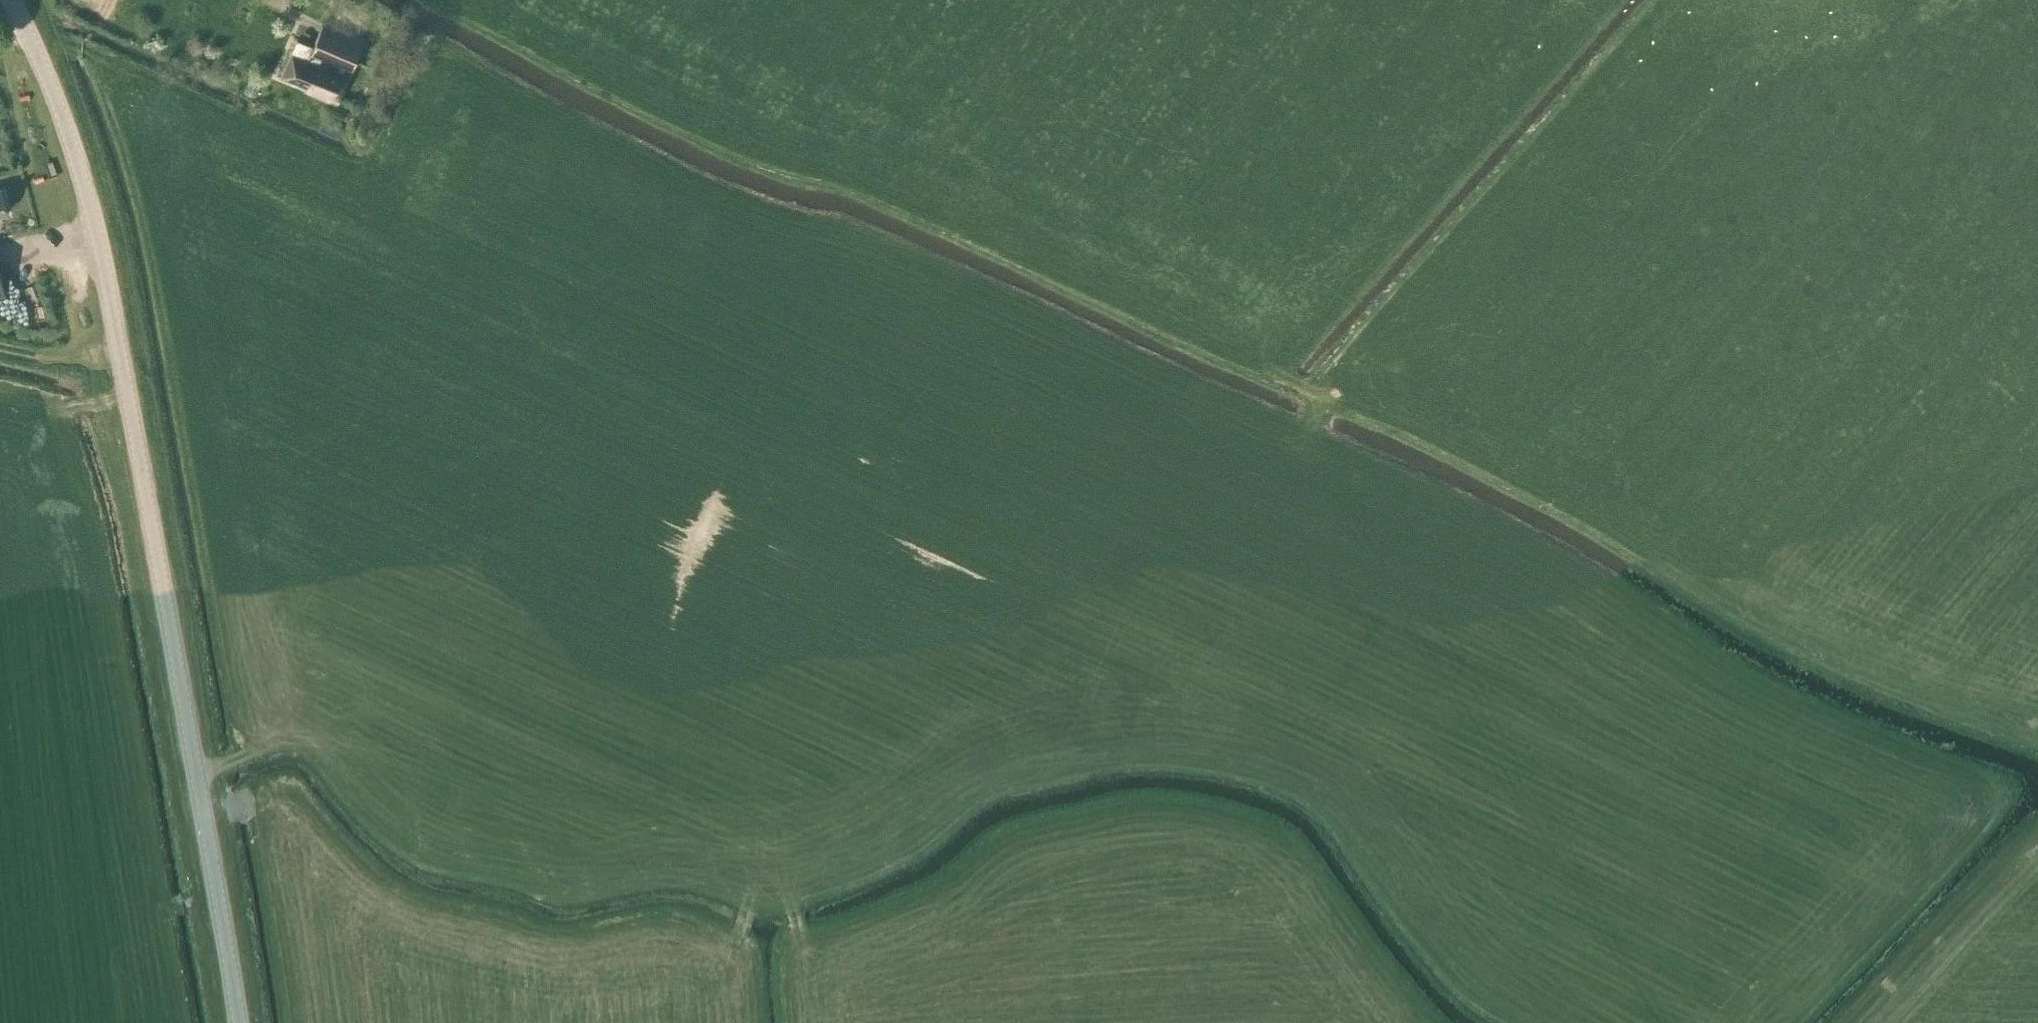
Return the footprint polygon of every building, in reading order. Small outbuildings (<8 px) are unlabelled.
[(306,90),(313,93),(336,103),(364,37),(324,20),(313,45),(297,38),(282,75),(308,85),(306,90)]
